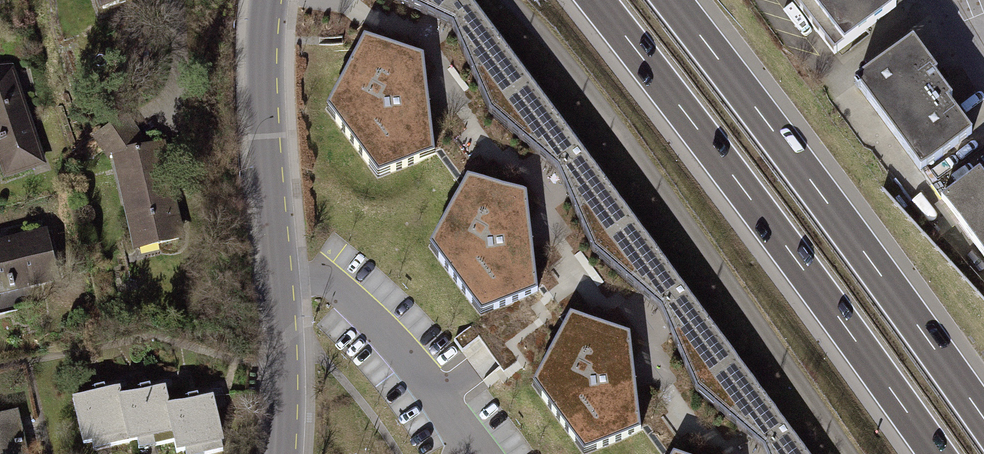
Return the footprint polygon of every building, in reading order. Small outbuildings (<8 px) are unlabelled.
[(100,10),(132,0),(96,0),(100,10)] [(490,116),(532,86),(468,0),(388,0),(451,30),(490,116)] [(835,54),(896,6),(891,0),(793,0),(835,54)] [(423,58),(364,39),(327,107),(377,177),(435,154),(423,58)] [(913,40),(854,84),(920,172),(972,133),(948,101),(952,98),(934,75),(937,72),(913,40)] [(47,165),(13,62),(0,63),(0,168),(4,179),(47,165)] [(557,174),(593,255),(635,224),(532,86),(490,116),(557,174)] [(185,237),(164,140),(150,144),(128,113),(92,138),(108,161),(113,157),(134,249),(185,237)] [(941,200),(983,257),(983,177),(979,171),(941,200)] [(527,198),(467,179),(430,247),(480,315),(537,292),(527,198)] [(661,314),(696,395),(738,363),(635,224),(593,255),(661,314)] [(0,239),(0,292),(58,280),(47,229),(0,239)] [(571,316),(533,385),(584,453),(585,453),(640,432),(629,337),(571,316)] [(479,341),(470,329),(454,341),(462,353),(479,341)] [(764,453),(806,453),(738,363),(696,395),(764,453)] [(72,398),(83,444),(92,442),(94,449),(138,439),(141,449),(177,440),(179,450),(188,448),(189,453),(204,453),(225,449),(223,440),(226,439),(215,395),(169,405),(165,387),(121,397),(119,387),(72,398)] [(0,413),(0,453),(28,453),(18,409),(0,413)]
